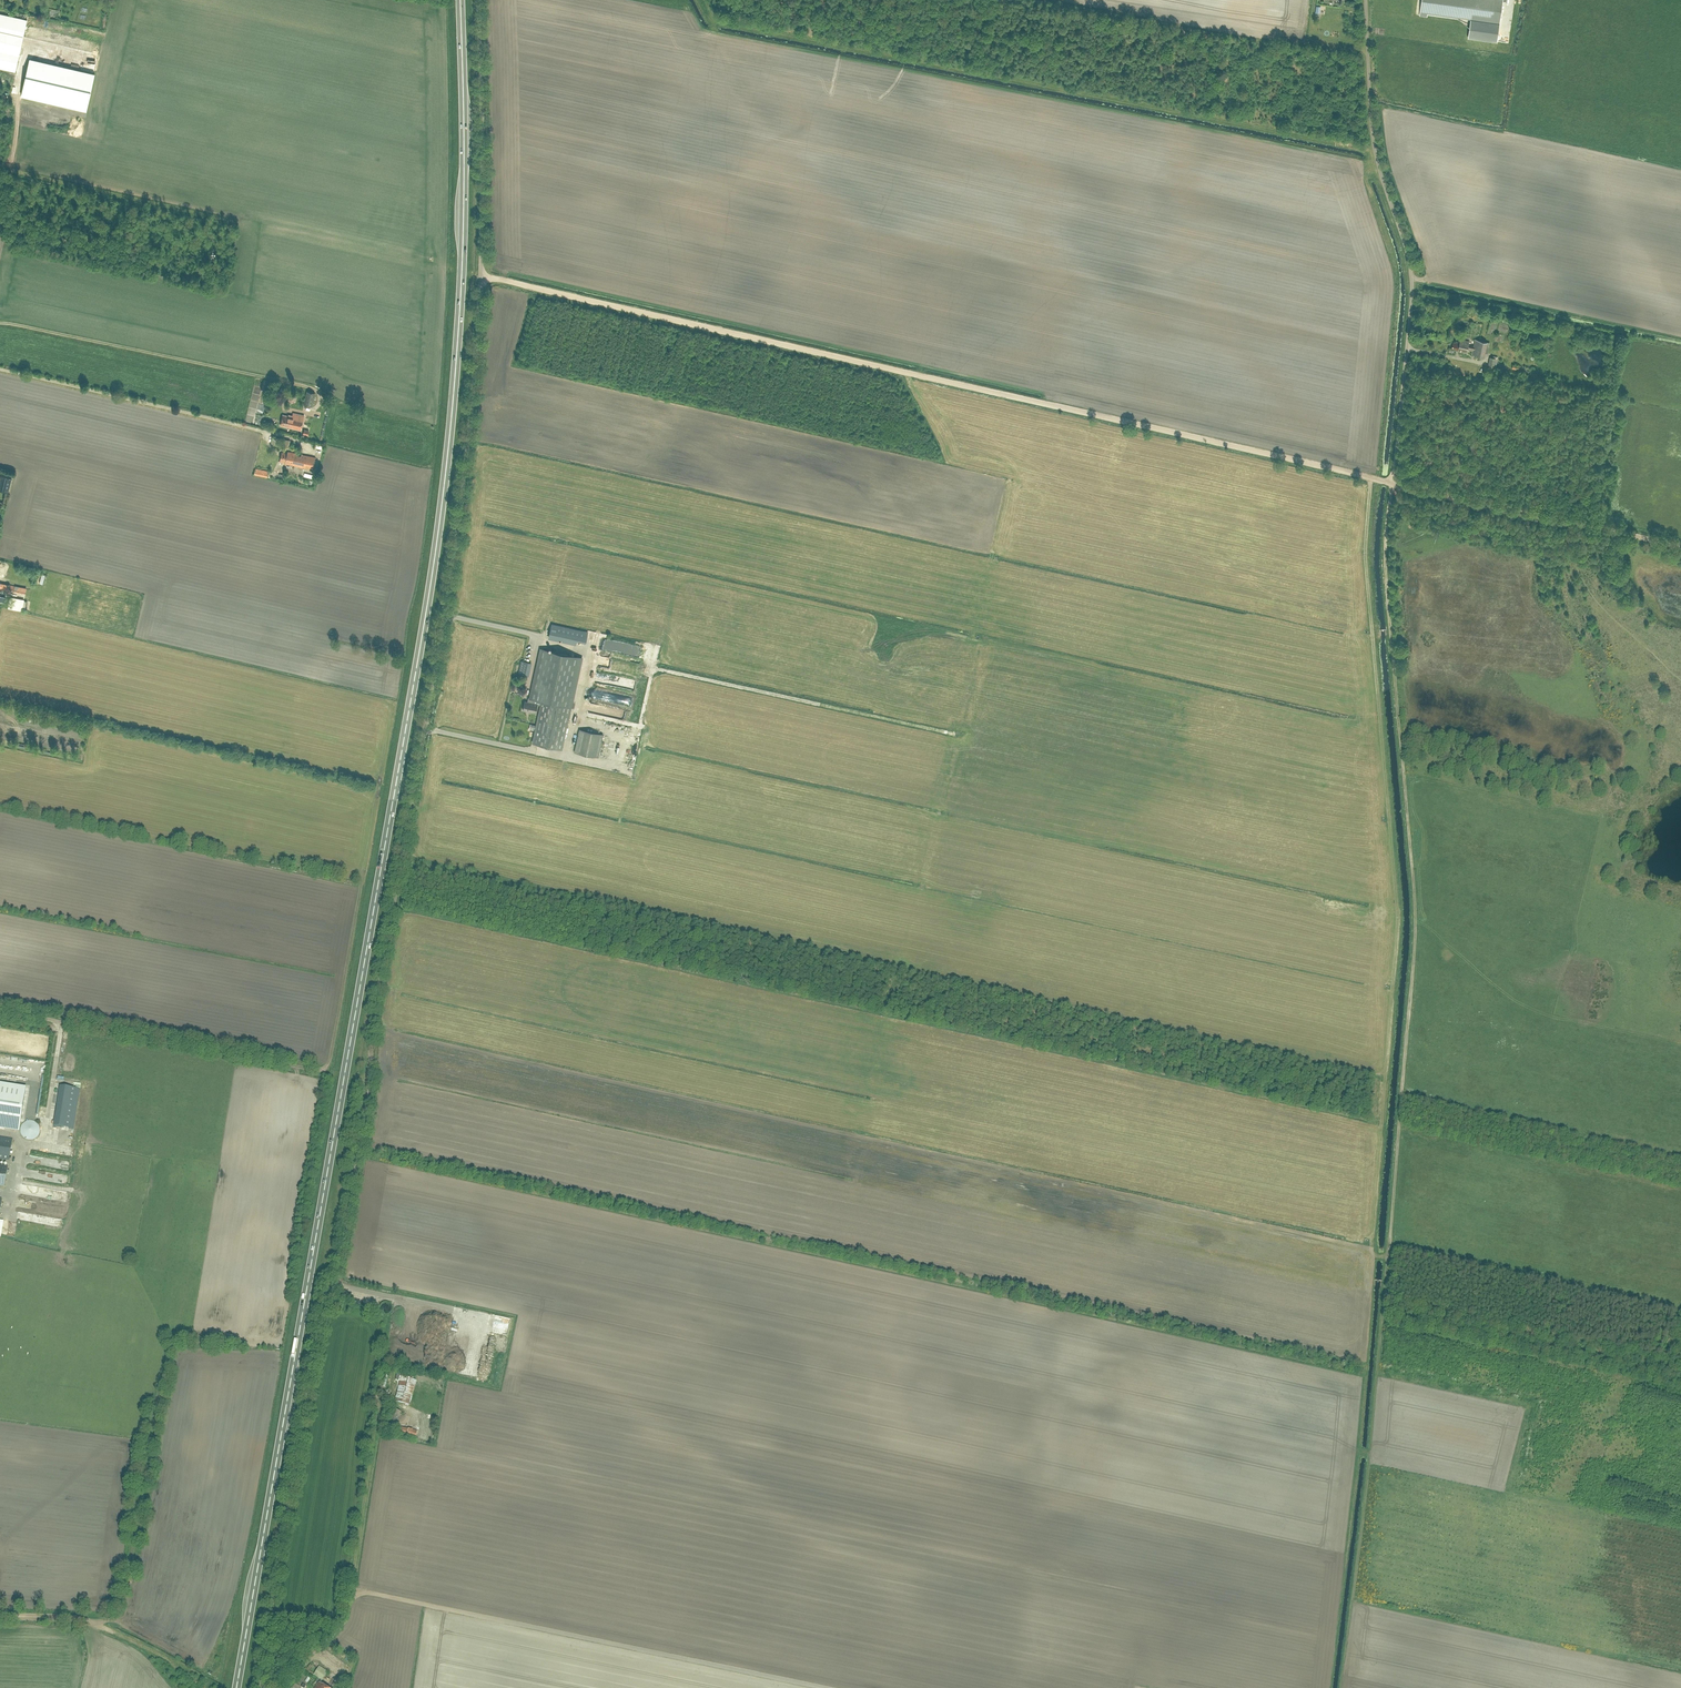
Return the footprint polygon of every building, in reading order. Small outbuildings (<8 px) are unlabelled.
[(1420,15),(1427,16),(1427,13),(1470,19),(1468,37),(1497,41),(1503,1),(1506,1),(1506,0),(1422,0),(1420,15)] [(19,54),(0,50),(0,68),(15,71),(19,54)] [(30,58),(22,94),(87,109),(95,73),(30,58)] [(1473,345),(1468,344),(1469,340),(1460,338),(1459,342),(1453,341),(1451,348),(1457,349),(1457,350),(1467,352),(1468,349),(1473,350),(1472,354),(1484,356),(1486,341),(1475,339),(1473,345)] [(1488,366),(1496,367),(1497,362),(1498,358),(1489,357),(1488,366)] [(311,407),(314,394),(306,392),(303,405),(311,407)] [(280,425),(300,429),(303,416),(293,414),(293,416),(288,415),(283,414),(280,425)] [(271,441),(289,444),(290,439),(272,436),(271,441)] [(285,463),(313,469),(315,457),(287,451),(287,453),(281,452),(279,461),(285,462),(285,463)] [(267,477),(268,470),(255,468),(254,474),(267,477)] [(1,478),(0,483),(0,490),(8,492),(12,475),(11,475),(11,474),(0,471),(0,478),(1,478)] [(0,582),(0,588),(25,594),(26,588),(0,582)] [(8,605),(22,609),(24,602),(10,599),(8,605)] [(585,642),(588,631),(551,623),(548,638),(575,644),(576,640),(585,642)] [(530,699),(529,703),(524,702),(522,710),(535,713),(537,704),(541,705),(537,722),(537,723),(536,725),(536,726),(536,728),(533,744),(562,750),(571,708),(568,707),(579,658),(540,650),(530,699)] [(579,728),(574,752),(598,757),(603,733),(579,728)] [(0,1085),(0,1128),(19,1131),(26,1089),(0,1085)] [(21,1126),(20,1129),(21,1133),(22,1136),(25,1139),(28,1140),(32,1140),(35,1139),(38,1136),(39,1133),(40,1130),(39,1126),(37,1123),(33,1121),(30,1121),(27,1121),(23,1123),(21,1126)] [(13,1140),(0,1138),(0,1160),(9,1161),(13,1140)] [(409,1404),(413,1385),(412,1385),(413,1377),(401,1374),(400,1382),(399,1381),(394,1401),(409,1404)] [(398,1423),(399,1419),(399,1418),(401,1419),(403,1413),(392,1410),(389,1421),(398,1423)] [(412,1438),(415,1438),(416,1432),(413,1431),(396,1427),(394,1434),(412,1438)] [(314,1674),(323,1680),(329,1671),(319,1665),(314,1674)]
